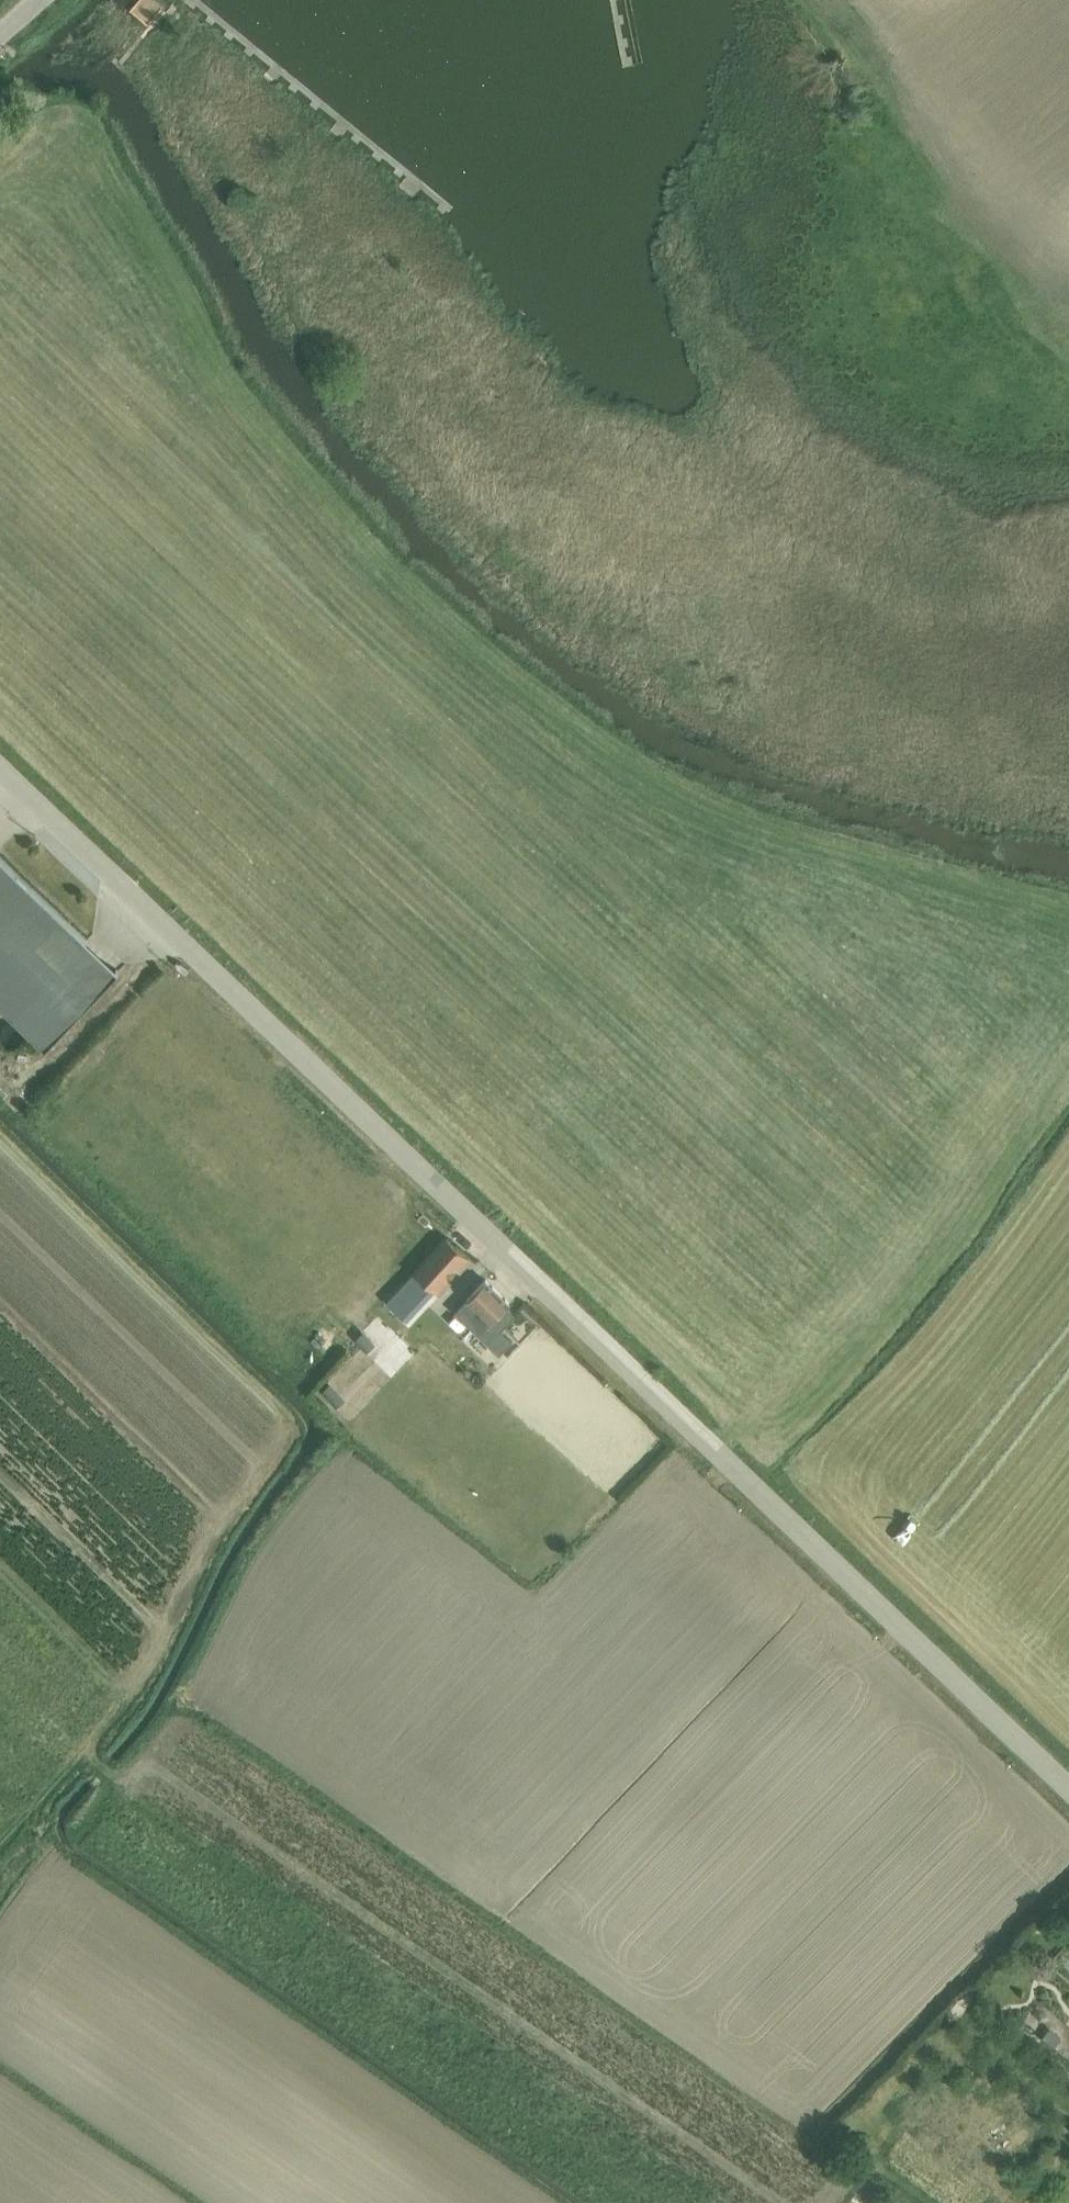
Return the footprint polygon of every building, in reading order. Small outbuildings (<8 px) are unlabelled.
[(45,1047),(118,971),(0,857),(0,1004),(45,1047)] [(446,1237),(385,1306),(408,1326),(468,1256),(446,1237)] [(486,1280),(455,1311),(498,1353),(511,1340),(501,1330),(515,1315),(506,1306),(510,1302),(486,1280)]
